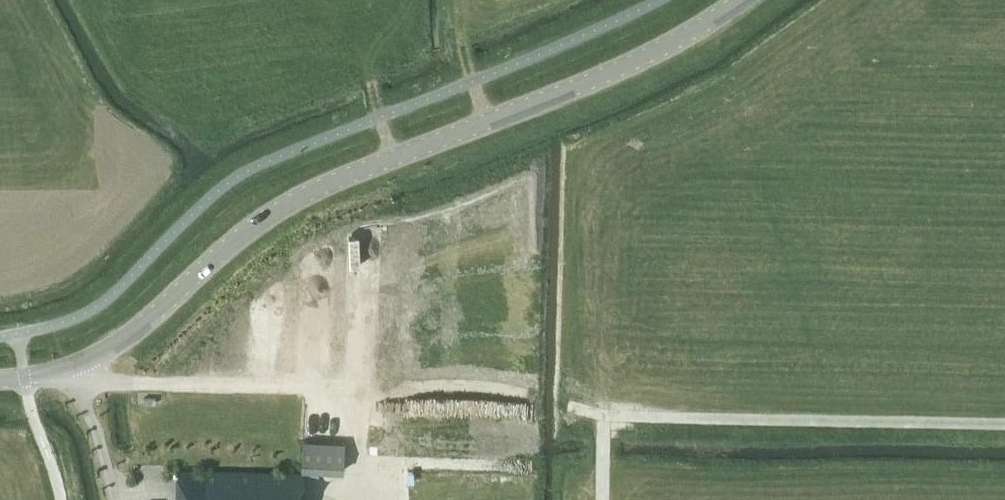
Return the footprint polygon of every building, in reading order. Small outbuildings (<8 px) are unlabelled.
[(343,471),(344,442),(303,440),(302,468),(343,471)] [(176,471),(176,499),(303,499),(304,473),(176,471)]
